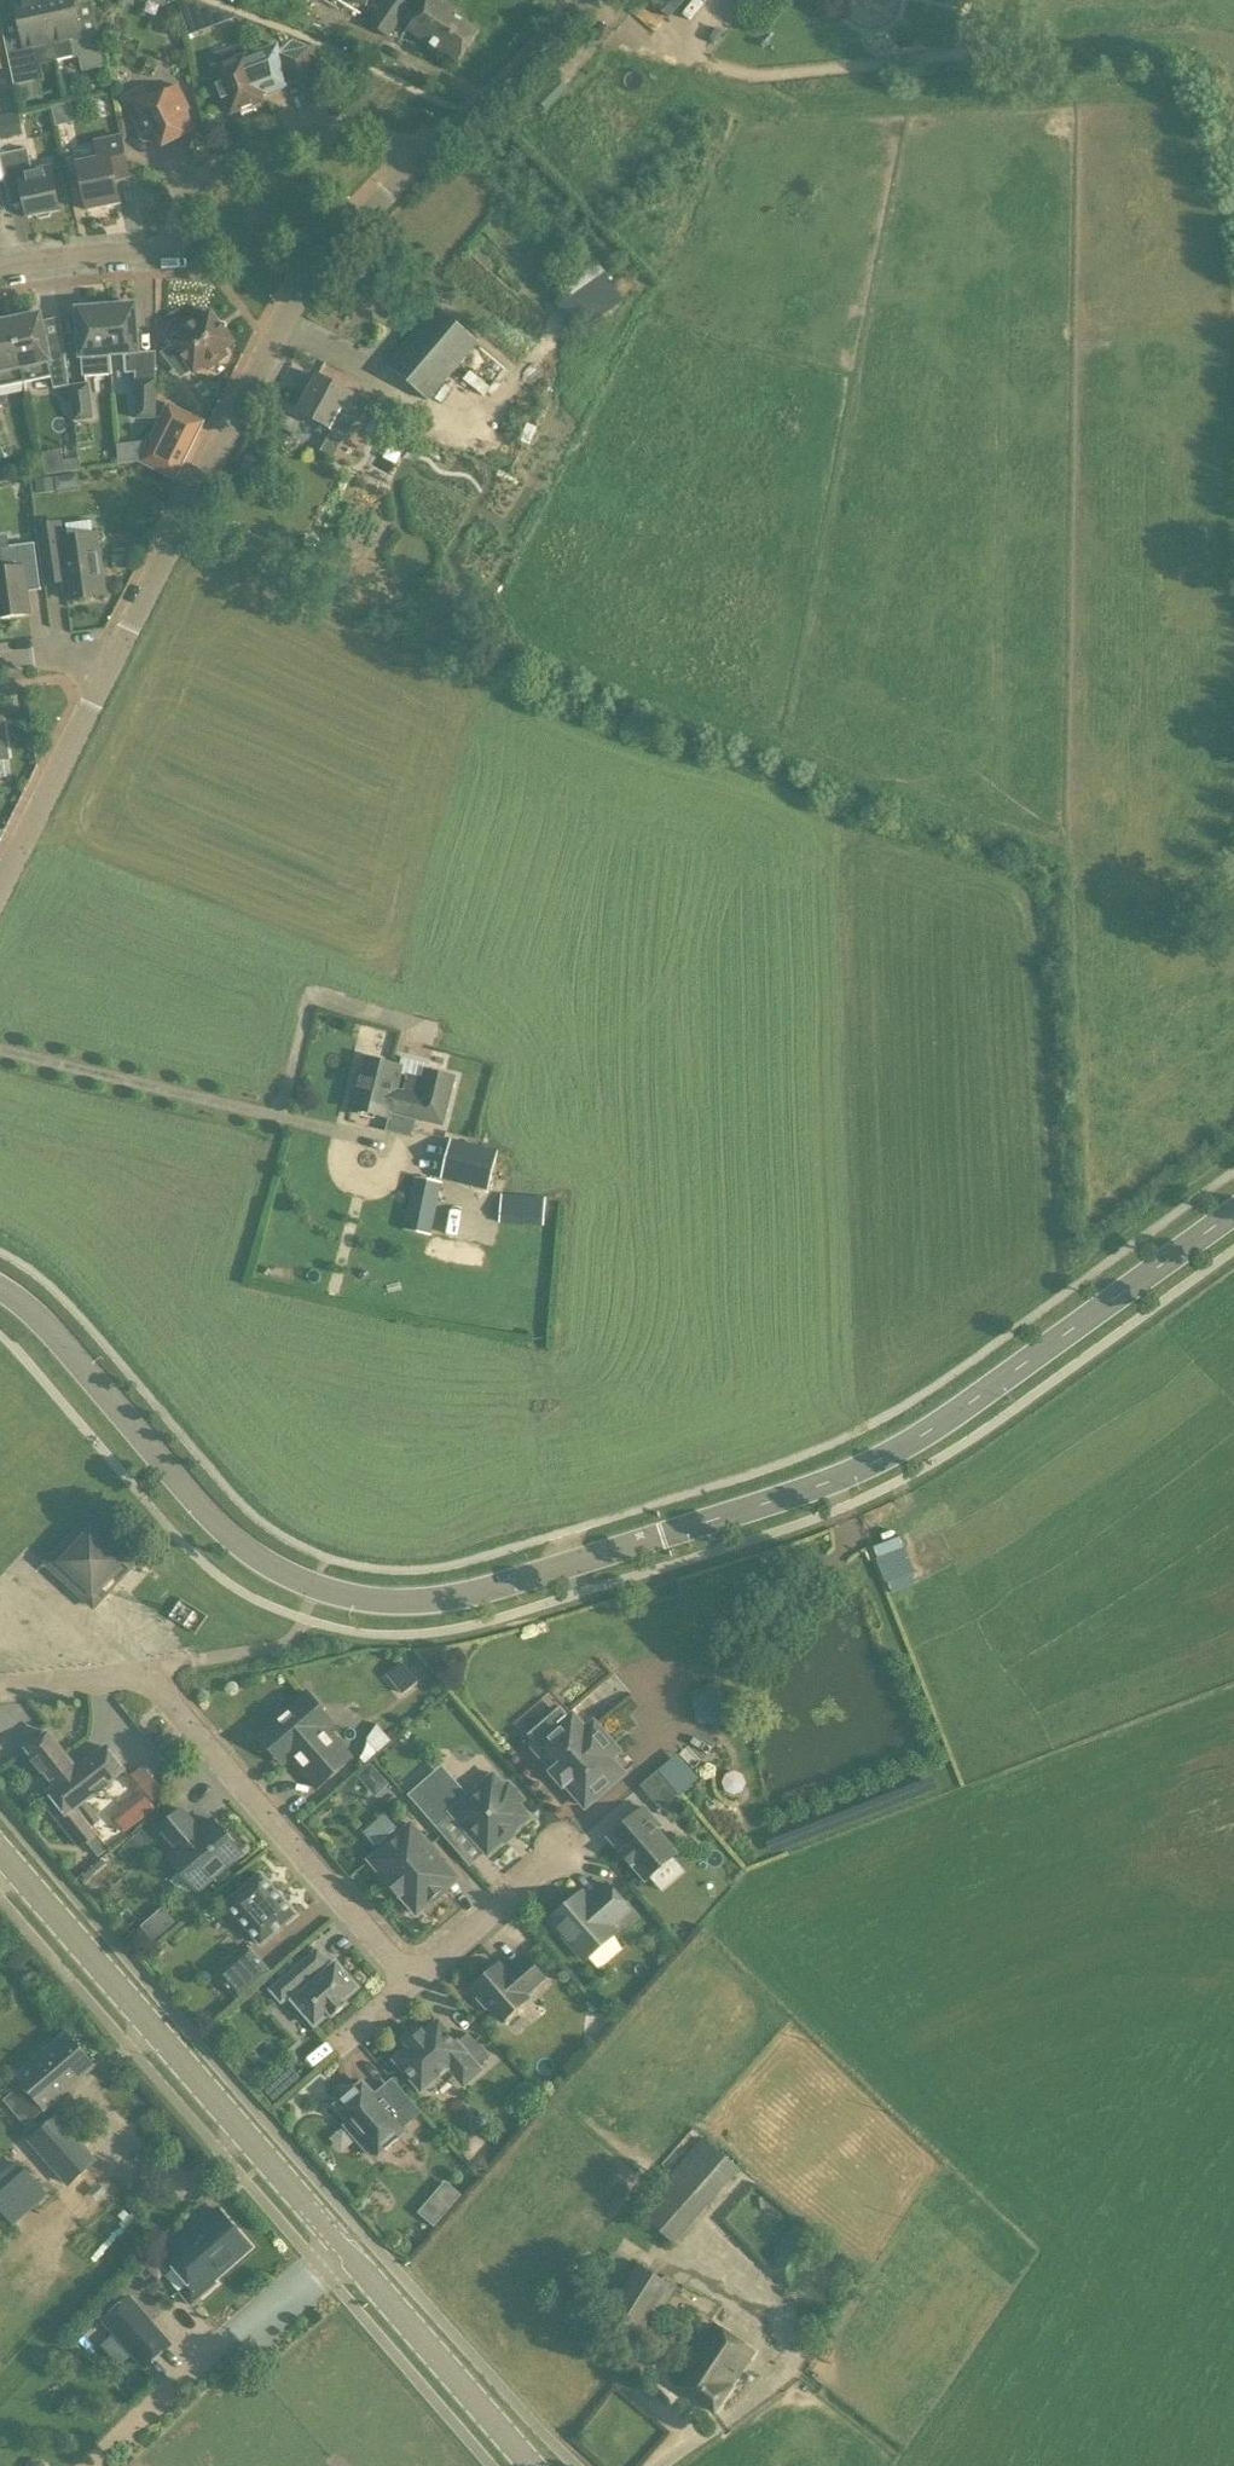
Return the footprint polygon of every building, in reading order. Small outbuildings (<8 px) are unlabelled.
[(40,63),(57,59),(44,0),(15,0),(25,48),(7,52),(15,86),(43,79),(40,63)] [(57,59),(74,56),(74,58),(79,57),(82,71),(106,66),(99,32),(82,36),(75,2),(74,0),(44,0),(57,59)] [(368,23),(390,37),(401,20),(409,25),(425,0),(383,0),(368,23)] [(481,31),(456,14),(458,11),(442,0),(430,0),(409,30),(427,42),(444,53),(446,50),(461,60),(481,31)] [(686,0),(650,0),(649,1),(660,11),(667,3),(676,11),(686,0)] [(293,39),(280,53),(280,54),(286,82),(318,76),(312,46),(310,46),(293,39)] [(286,82),(280,54),(280,53),(278,45),(246,58),(246,57),(214,69),(216,74),(210,77),(223,111),(230,109),(232,114),(264,102),(262,96),(281,89),(279,85),(286,82)] [(156,130),(164,145),(194,130),(185,112),(189,109),(178,87),(150,101),(144,88),(124,98),(143,137),(156,130)] [(27,133),(21,111),(0,117),(0,141),(27,133)] [(78,163),(88,210),(121,203),(114,170),(128,167),(122,137),(95,142),(99,159),(78,163)] [(52,213),(60,211),(51,166),(32,170),(28,149),(0,154),(0,158),(5,183),(20,180),(28,218),(36,216),(39,219),(50,217),(52,213)] [(573,327),(578,333),(624,300),(605,273),(606,273),(590,250),(574,261),(556,275),(570,294),(557,304),(573,327)] [(120,306),(107,307),(110,355),(125,354),(126,373),(141,372),(136,305),(132,305),(130,301),(121,302),(120,306)] [(82,305),(81,309),(78,309),(83,377),(97,375),(96,356),(110,355),(107,307),(94,308),(92,304),(82,305)] [(428,401),(479,343),(436,306),(402,345),(389,333),(372,353),(428,401)] [(211,313),(201,320),(198,315),(178,330),(181,335),(172,342),(195,371),(204,364),(207,369),(227,354),(224,349),(233,342),(211,313)] [(40,314),(12,320),(25,383),(52,377),(54,388),(69,386),(63,340),(46,343),(40,314)] [(25,383),(12,320),(0,323),(0,388),(25,383)] [(359,419),(368,404),(349,394),(350,393),(318,375),(298,411),(330,429),(341,409),(359,419)] [(156,380),(137,380),(137,418),(156,418),(156,380)] [(94,419),(89,384),(70,386),(75,421),(94,419)] [(199,426),(164,409),(138,462),(173,480),(199,426)] [(79,459),(64,461),(65,472),(81,470),(79,459)] [(44,586),(65,583),(68,599),(105,594),(97,534),(64,539),(61,521),(35,524),(44,586)] [(10,547),(8,535),(0,536),(0,618),(30,614),(27,592),(41,591),(35,543),(10,547)] [(392,1112),(444,1125),(456,1078),(428,1071),(426,1079),(409,1075),(404,1092),(397,1091),(402,1068),(368,1059),(360,1092),(355,1091),(351,1108),(390,1118),(391,1114),(392,1112)] [(490,1190),(499,1153),(452,1141),(443,1179),(490,1190)] [(441,1184),(436,1183),(416,1179),(406,1230),(430,1235),(441,1184)] [(503,1181),(501,1224),(544,1226),(545,1207),(546,1184),(507,1181),(503,1181)] [(44,1563),(88,1605),(114,1577),(108,1573),(122,1557),(96,1533),(81,1548),(69,1536),(44,1563)] [(391,1675),(406,1692),(419,1681),(404,1663),(391,1675)] [(302,1696),(257,1735),(282,1764),(290,1757),(316,1788),(351,1757),(325,1727),(332,1721),(306,1692),(302,1696)] [(539,1744),(534,1748),(553,1770),(550,1772),(563,1787),(566,1785),(584,1806),(622,1774),(609,1759),(618,1751),(593,1723),(585,1730),(572,1715),(567,1720),(563,1715),(536,1739),(539,1744)] [(365,1750),(363,1753),(370,1759),(390,1742),(376,1726),(367,1740),(367,1743),(366,1746),(365,1750)] [(97,1834),(92,1827),(101,1820),(85,1800),(123,1770),(105,1747),(77,1769),(48,1732),(26,1750),(55,1787),(47,1792),(55,1803),(47,1810),(79,1849),(97,1834)] [(358,1776),(375,1796),(389,1785),(371,1765),(358,1776)] [(141,1767),(128,1778),(138,1791),(152,1780),(141,1767)] [(640,1785),(660,1809),(678,1793),(658,1769),(640,1785)] [(450,1813),(487,1855),(530,1817),(519,1804),(523,1800),(509,1783),(504,1787),(492,1773),(457,1804),(432,1775),(409,1795),(435,1825),(450,1813)] [(144,1796),(114,1820),(125,1833),(155,1809),(144,1796)] [(659,1826),(643,1807),(608,1837),(621,1852),(620,1853),(631,1865),(644,1880),(675,1853),(655,1829),(659,1826)] [(241,1852),(212,1819),(199,1830),(180,1808),(164,1823),(157,1829),(176,1851),(168,1858),(196,1891),(241,1852)] [(436,1879),(448,1868),(410,1824),(397,1835),(393,1832),(379,1844),(382,1848),(369,1859),(371,1862),(385,1879),(384,1880),(398,1896),(399,1895),(416,1914),(444,1889),(436,1879)] [(123,1846),(133,1858),(153,1841),(143,1829),(123,1846)] [(259,1873),(224,1903),(260,1944),(295,1914),(259,1873)] [(549,1919),(572,1947),(584,1960),(616,1932),(610,1926),(628,1910),(606,1884),(588,1900),(581,1892),(549,1919)] [(214,1975),(238,2002),(272,1973),(249,1945),(214,1975)] [(317,1948),(269,1989),(281,2002),(295,1990),(298,1994),(291,2000),(314,2025),(328,2013),(331,2016),(346,2003),(343,2000),(357,1987),(335,1962),(319,1975),(316,1971),(328,1961),(317,1948)] [(497,1964),(471,1987),(479,1996),(476,1999),(485,2010),(488,2007),(501,2021),(527,1999),(524,1995),(544,1978),(525,1956),(505,1973),(497,1964)] [(484,2070),(479,2064),(488,2057),(467,2033),(456,2043),(438,2022),(423,2034),(421,2031),(406,2044),(408,2047),(394,2059),(420,2090),(447,2066),(465,2086),(484,2070)] [(15,2076),(44,2110),(95,2066),(66,2032),(15,2076)] [(398,2110),(380,2089),(373,2095),(362,2082),(334,2106),(348,2123),(353,2118),(365,2132),(356,2141),(369,2155),(373,2152),(377,2156),(405,2132),(401,2127),(408,2122),(420,2111),(410,2099),(398,2110)] [(58,2114),(27,2141),(67,2187),(98,2161),(58,2114)] [(637,2212),(674,2244),(740,2169),(703,2137),(637,2212)] [(0,2176),(0,2211),(8,2220),(44,2188),(19,2159),(0,2176)] [(445,2181),(432,2196),(448,2211),(462,2195),(445,2181)] [(162,2257),(187,2286),(180,2293),(190,2305),(216,2283),(214,2280),(251,2247),(218,2208),(162,2257)] [(769,2271),(792,2286),(815,2253),(792,2237),(769,2271)] [(630,2266),(598,2316),(642,2343),(645,2338),(675,2288),(634,2261),(630,2266)] [(169,2343),(127,2297),(102,2320),(144,2366),(169,2343)] [(731,2386),(755,2352),(713,2324),(692,2354),(689,2352),(669,2382),(715,2412),(732,2387),(731,2386)]
